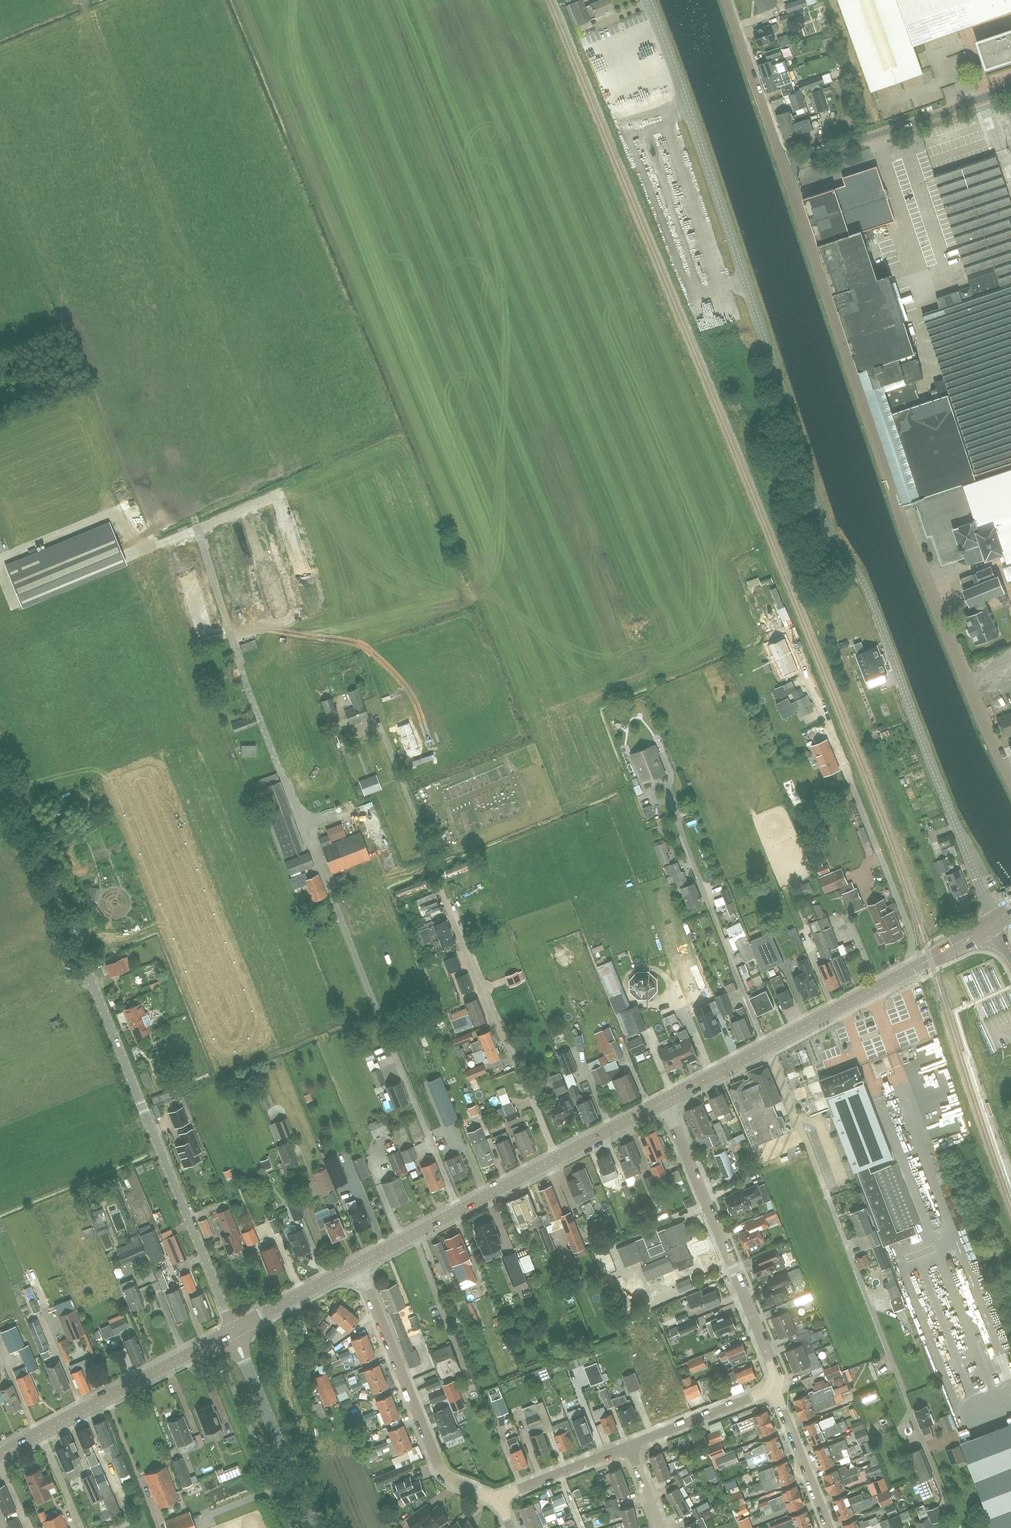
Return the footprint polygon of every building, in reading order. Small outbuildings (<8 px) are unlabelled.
[(612,8),(608,0),(600,0),(591,4),(585,7),(582,0),(579,0),(570,4),(578,24),(590,19),(605,13),(605,11),(612,8)] [(756,2),(757,1),(761,11),(776,5),(774,0),(755,0),(756,2)] [(785,5),(787,13),(808,6),(819,2),(818,0),(798,0),(785,5)] [(871,91),(923,73),(913,46),(1010,11),(1010,0),(839,0),(871,91)] [(782,24),(796,19),(794,12),(780,17),(782,24)] [(773,34),(779,31),(777,24),(770,26),(754,32),(759,45),(775,40),(773,34)] [(977,42),(986,68),(1010,60),(1010,30),(977,42)] [(832,31),(820,35),(823,45),(835,41),(832,31)] [(791,34),(788,35),(787,34),(777,37),(780,47),(791,44),(790,43),(793,42),(791,34)] [(766,53),(769,62),(758,65),(763,79),(788,70),(785,62),(784,62),(779,48),(766,53)] [(788,70),(763,79),(767,92),(781,88),(780,87),(792,83),(788,70)] [(821,76),(799,84),(801,91),(811,88),(824,83),(821,76)] [(812,92),(809,93),(816,113),(830,109),(823,89),(822,89),(812,92)] [(794,111),(806,107),(801,91),(789,95),(794,111)] [(780,127),(808,118),(806,112),(793,116),(791,111),(777,115),(780,127)] [(808,118),(780,127),(784,138),(798,134),(806,131),(812,129),(814,129),(810,117),(808,118)] [(1005,183),(1009,182),(999,153),(934,174),(977,301),(940,313),(965,389),(951,394),(978,478),(1010,467),(1010,201),(1005,183)] [(921,497),(978,478),(951,394),(950,394),(945,378),(935,381),(938,391),(932,393),(934,399),(921,403),(913,381),(924,377),(890,275),(886,265),(875,269),(866,241),(874,238),(871,228),(895,220),(888,197),(885,190),(877,166),(843,177),(843,178),(846,184),(842,186),(804,198),(804,199),(835,293),(834,292),(904,504),(915,500),(921,498),(921,497)] [(24,361),(16,359),(12,375),(21,377),(24,361)] [(978,478),(921,497),(921,498),(915,500),(927,537),(932,535),(934,541),(940,544),(943,553),(940,559),(942,565),(966,557),(968,564),(999,554),(1003,564),(1010,561),(1010,467),(978,478)] [(6,566),(22,606),(126,563),(110,523),(6,566)] [(1003,564),(1009,582),(1010,581),(1010,561),(1003,564)] [(978,612),(988,608),(985,599),(998,593),(1005,609),(1010,606),(1010,604),(997,570),(995,569),(992,570),(991,566),(960,579),(971,604),(973,603),(976,609),(977,609),(978,612)] [(762,585),(773,581),(771,577),(760,581),(762,585)] [(969,627),(971,630),(972,633),(973,632),(977,643),(999,634),(994,621),(988,608),(978,612),(966,617),(971,627),(969,627)] [(785,638),(768,645),(771,652),(772,651),(782,674),(797,668),(785,638)] [(242,652),(258,647),(255,640),(240,645),(242,652)] [(877,646),(856,654),(861,667),(882,660),(880,655),(877,646)] [(882,660),(861,667),(869,687),(879,684),(876,677),(885,673),(887,673),(884,664),(882,660)] [(765,672),(771,670),(768,661),(762,663),(765,672)] [(785,692),(795,687),(792,682),(783,686),(785,692)] [(339,697),(328,702),(336,721),(347,716),(346,713),(353,710),(356,719),(373,712),(363,688),(346,694),(348,698),(341,701),(339,697)] [(803,715),(813,710),(806,696),(803,698),(799,689),(792,693),(796,701),(791,704),(788,698),(776,704),(784,719),(796,713),(794,709),(799,707),(803,715)] [(998,720),(1004,735),(1005,736),(1006,736),(1010,734),(1010,713),(999,718),(998,718),(998,720)] [(235,732),(257,723),(254,714),(231,722),(235,732)] [(885,721),(875,725),(877,731),(887,727),(885,721)] [(340,743),(349,740),(346,731),(337,735),(340,743)] [(826,740),(812,746),(824,775),(838,769),(826,740)] [(241,757),(256,756),(256,745),(241,745),(241,757)] [(657,775),(657,776),(664,773),(659,759),(658,759),(656,755),(659,754),(655,746),(631,755),(635,764),(638,762),(641,769),(639,769),(644,781),(651,778),(651,777),(657,775)] [(270,775),(254,781),(281,857),(297,851),(270,775)] [(367,791),(377,787),(374,780),(364,783),(367,791)] [(638,786),(642,795),(648,792),(644,783),(638,786)] [(331,841),(346,835),(341,823),(326,829),(331,841)] [(332,873),(370,858),(360,832),(331,843),(327,835),(318,839),(332,873)] [(662,865),(670,862),(666,852),(669,851),(665,842),(655,846),(662,865)] [(290,875),(314,865),(309,852),(285,861),(290,875)] [(944,872),(949,869),(945,858),(939,860),(944,872)] [(458,865),(444,870),(447,876),(461,870),(474,865),(472,859),(458,865)] [(818,869),(821,874),(830,871),(827,863),(823,865),(821,861),(816,863),(818,869)] [(955,896),(968,891),(965,883),(960,871),(960,870),(947,875),(947,876),(951,885),(948,886),(950,892),(953,891),(955,896)] [(825,892),(842,885),(837,871),(820,878),(825,892)] [(313,901),(327,895),(318,874),(307,879),(305,872),(290,879),(294,889),(306,884),(313,901)] [(690,907),(702,903),(694,883),(689,885),(684,872),(682,872),(669,877),(667,878),(669,884),(675,881),(675,882),(677,881),(680,889),(682,888),(690,907)] [(397,896),(430,884),(428,879),(395,891),(397,896)] [(851,913),(861,908),(865,907),(861,897),(859,892),(857,887),(843,893),(851,913)] [(416,900),(418,907),(422,918),(443,910),(435,892),(416,900)] [(886,942),(886,941),(887,942),(903,936),(893,911),(888,913),(883,900),(869,905),(879,930),(881,930),(886,942)] [(820,905),(814,907),(819,920),(827,917),(826,913),(823,913),(820,905)] [(439,920),(433,922),(417,928),(423,944),(431,941),(429,936),(437,933),(443,947),(456,941),(447,920),(440,923),(439,920)] [(688,924),(687,924),(686,921),(683,922),(684,925),(688,935),(687,935),(690,940),(695,938),(693,932),(692,933),(688,924)] [(741,921),(728,927),(731,935),(745,928),(741,921)] [(796,926),(787,929),(793,946),(802,943),(796,926)] [(832,928),(823,931),(830,949),(835,960),(834,960),(843,983),(844,983),(851,980),(841,955),(841,954),(840,955),(837,947),(839,946),(839,945),(832,928)] [(755,958),(745,936),(746,935),(744,930),(733,935),(736,940),(746,962),(755,958)] [(821,932),(813,935),(825,964),(819,966),(828,989),(841,984),(832,961),(834,960),(835,960),(830,949),(823,931),(821,932)] [(767,934),(749,942),(763,971),(785,961),(775,940),(771,942),(767,934)] [(848,943),(842,946),(846,956),(852,953),(848,943)] [(461,967),(456,954),(443,959),(448,973),(461,967)] [(129,969),(124,958),(107,965),(112,976),(129,969)] [(799,985),(805,999),(819,993),(812,974),(813,974),(807,959),(799,963),(803,974),(794,977),(797,986),(799,985)] [(597,967),(617,1013),(631,1007),(612,960),(597,967)] [(513,988),(530,981),(526,970),(508,977),(513,988)] [(462,993),(474,989),(468,972),(455,977),(462,993)] [(707,987),(701,973),(693,976),(699,991),(707,987)] [(784,1008),(794,1004),(788,989),(787,989),(783,981),(780,975),(771,979),(778,993),(777,993),(784,1008)] [(647,992),(651,988),(651,982),(647,978),(640,978),(636,982),(636,988),(641,993),(647,992)] [(767,1010),(775,1007),(767,990),(768,990),(764,982),(755,986),(767,1010)] [(767,1010),(755,986),(750,988),(754,996),(750,998),(758,1014),(767,1010)] [(716,996),(723,1015),(733,1011),(728,1000),(727,1001),(724,993),(716,996)] [(473,1025),(486,1020),(478,998),(465,1003),(469,1015),(452,1022),(456,1031),(473,1025)] [(136,1038),(150,1033),(147,1026),(153,1024),(148,1012),(145,1013),(142,1003),(125,1009),(136,1038)] [(710,1003),(693,1010),(705,1040),(723,1033),(710,1003)] [(638,1005),(618,1013),(627,1036),(647,1028),(638,1005)] [(738,1039),(753,1033),(743,1007),(737,1009),(741,1019),(731,1023),(738,1039)] [(675,1014),(663,1019),(666,1026),(678,1021),(675,1014)] [(613,1080),(610,1072),(606,1073),(603,1066),(624,1057),(610,1027),(595,1033),(605,1056),(589,1063),(599,1086),(613,1080)] [(688,1062),(698,1058),(686,1029),(678,1033),(681,1041),(675,1044),(680,1055),(683,1063),(687,1061),(688,1062)] [(470,1043),(474,1052),(482,1049),(490,1045),(496,1043),(495,1042),(497,1042),(494,1035),(492,1035),(491,1030),(477,1036),(479,1040),(470,1043)] [(454,1046),(473,1039),(471,1032),(452,1039),(454,1046)] [(633,1053),(647,1048),(642,1036),(628,1042),(633,1053)] [(942,1054),(937,1055),(939,1062),(949,1059),(943,1037),(931,1041),(933,1045),(939,1043),(942,1054)] [(474,1052),(473,1053),(473,1055),(476,1061),(476,1063),(483,1060),(484,1063),(488,1062),(501,1057),(496,1043),(490,1045),(482,1049),(483,1049),(474,1052)] [(680,1055),(675,1044),(659,1051),(668,1071),(679,1066),(678,1065),(683,1063),(680,1055)] [(557,1057),(565,1076),(577,1071),(569,1052),(557,1057)] [(485,1071),(486,1071),(484,1065),(467,1071),(465,1072),(467,1078),(470,1077),(474,1075),(475,1077),(485,1072),(485,1071)] [(832,1075),(820,1079),(855,1171),(884,1246),(917,1233),(914,1225),(891,1165),(871,1172),(869,1166),(893,1157),(858,1065),(832,1075)] [(772,1076),(768,1067),(752,1074),(754,1078),(743,1083),(743,1081),(733,1085),(734,1087),(729,1089),(739,1113),(741,1112),(742,1115),(740,1115),(753,1146),(785,1133),(783,1127),(785,1126),(786,1124),(783,1116),(780,1115),(778,1116),(773,1104),(782,1100),(772,1076)] [(377,1087),(385,1084),(379,1068),(371,1071),(377,1087)] [(623,1102),(640,1094),(630,1070),(620,1075),(617,1069),(610,1072),(613,1080),(623,1102)] [(558,1094),(568,1090),(561,1072),(551,1077),(558,1094)] [(481,1080),(476,1082),(478,1091),(484,1089),(481,1080)] [(408,1102),(400,1081),(386,1087),(394,1108),(401,1105),(401,1106),(407,1104),(407,1103),(408,1102)] [(591,1099),(584,1102),(581,1094),(580,1095),(576,1085),(570,1087),(574,1097),(575,1097),(585,1122),(598,1116),(591,1099)] [(728,1121),(734,1118),(730,1109),(723,1093),(710,1099),(717,1115),(724,1112),(728,1121)] [(567,1109),(574,1106),(574,1105),(573,1105),(569,1094),(566,1095),(566,1096),(559,1099),(562,1105),(552,1110),(554,1114),(553,1115),(556,1122),(559,1124),(562,1123),(564,1119),(563,1117),(569,1115),(567,1109)] [(264,1109),(272,1106),(267,1095),(259,1098),(264,1109)] [(933,1115),(947,1112),(944,1098),(936,1100),(937,1106),(932,1107),(933,1115)] [(510,1125),(521,1120),(515,1106),(513,1107),(511,1102),(502,1106),(510,1125)] [(985,1103),(990,1116),(994,1115),(989,1102),(985,1103)] [(699,1142),(705,1139),(705,1138),(709,1136),(713,1144),(718,1142),(711,1126),(712,1124),(711,1121),(709,1120),(702,1104),(686,1111),(699,1142)] [(168,1113),(174,1128),(189,1122),(182,1107),(168,1113)] [(949,1116),(938,1121),(943,1132),(954,1127),(949,1116)] [(384,1117),(368,1124),(374,1139),(390,1132),(384,1117)] [(276,1140),(293,1133),(286,1118),(269,1125),(276,1140)] [(720,1121),(714,1123),(722,1143),(728,1140),(720,1121)] [(512,1134),(507,1124),(496,1130),(501,1140),(512,1134)] [(522,1155),(536,1149),(527,1128),(520,1131),(518,1126),(511,1128),(513,1134),(522,1155)] [(182,1132),(183,1132),(178,1134),(182,1143),(177,1145),(185,1165),(195,1160),(200,1159),(197,1151),(200,1149),(192,1128),(182,1132)] [(482,1166),(494,1161),(481,1128),(468,1133),(482,1166)] [(442,1135),(444,1143),(458,1139),(456,1131),(442,1135)] [(667,1176),(662,1163),(660,1158),(666,1155),(664,1150),(665,1149),(666,1147),(663,1141),(662,1140),(660,1141),(656,1131),(641,1138),(651,1161),(648,1162),(650,1168),(651,1168),(656,1181),(659,1188),(671,1183),(667,1176)] [(504,1164),(517,1158),(509,1138),(496,1143),(504,1164)] [(288,1161),(291,1167),(299,1164),(290,1141),(277,1147),(284,1163),(288,1161)] [(637,1163),(642,1161),(633,1141),(621,1146),(627,1160),(621,1162),(627,1178),(641,1173),(637,1163)] [(413,1146),(401,1151),(406,1163),(413,1160),(418,1158),(413,1146)] [(394,1170),(405,1165),(399,1150),(387,1155),(394,1170)] [(726,1151),(715,1155),(725,1179),(736,1174),(734,1170),(726,1151)] [(337,1154),(323,1160),(325,1164),(333,1183),(334,1187),(348,1182),(337,1154)] [(610,1154),(598,1159),(604,1173),(600,1174),(604,1182),(619,1176),(616,1169),(616,1168),(610,1154)] [(454,1180),(467,1175),(458,1155),(446,1160),(454,1180)] [(265,1170),(272,1167),(268,1158),(261,1161),(265,1170)] [(364,1179),(374,1177),(370,1158),(360,1159),(364,1179)] [(431,1191),(445,1185),(435,1162),(421,1167),(431,1191)] [(596,1195),(593,1188),(594,1187),(586,1168),(573,1173),(575,1178),(568,1181),(574,1196),(575,1196),(578,1203),(596,1195)] [(655,1202),(657,1201),(662,1199),(660,1194),(652,1175),(645,1178),(653,1198),(655,1202)] [(631,1179),(634,1187),(642,1184),(638,1176),(631,1179)] [(391,1207),(409,1200),(400,1177),(382,1184),(391,1207)] [(633,1195),(632,1192),(628,1184),(622,1186),(627,1197),(633,1195)] [(731,1215),(751,1206),(748,1198),(761,1193),(758,1184),(744,1190),(744,1189),(734,1193),(735,1195),(726,1198),(730,1206),(728,1207),(731,1215)] [(564,1215),(562,1210),(552,1186),(540,1191),(551,1220),(560,1216),(564,1215)] [(330,1204),(339,1200),(335,1190),(326,1194),(330,1204)] [(531,1228),(538,1225),(527,1198),(513,1204),(522,1227),(525,1226),(524,1224),(528,1222),(531,1228)] [(357,1230),(370,1225),(362,1205),(358,1206),(355,1199),(346,1203),(357,1230)] [(292,1202),(293,1204),(289,1206),(295,1219),(303,1216),(297,1202),(296,1200),(292,1202)] [(595,1211),(591,1201),(585,1204),(582,1206),(586,1215),(595,1211)] [(319,1229),(327,1226),(333,1240),(334,1240),(344,1235),(345,1235),(338,1217),(334,1207),(328,1209),(327,1207),(314,1213),(316,1218),(315,1218),(319,1229)] [(883,1269),(890,1266),(875,1230),(874,1230),(868,1215),(870,1215),(867,1207),(865,1208),(865,1207),(851,1213),(859,1236),(868,1233),(869,1235),(868,1235),(883,1269)] [(93,1212),(95,1217),(97,1222),(107,1219),(103,1208),(93,1212)] [(229,1254),(242,1249),(238,1239),(241,1238),(229,1209),(218,1213),(226,1232),(227,1231),(228,1234),(222,1237),(229,1254)] [(768,1227),(766,1221),(779,1216),(776,1210),(764,1215),(764,1217),(747,1224),(749,1230),(740,1234),(746,1248),(748,1247),(750,1252),(751,1252),(760,1249),(761,1247),(759,1242),(763,1240),(759,1230),(768,1227)] [(564,1215),(560,1216),(574,1251),(585,1247),(571,1212),(564,1215)] [(281,1232),(279,1227),(275,1218),(269,1221),(275,1234),(281,1232)] [(239,1226),(242,1233),(248,1245),(259,1240),(250,1220),(239,1226)] [(484,1254),(501,1247),(500,1242),(501,1242),(498,1233),(496,1234),(492,1222),(488,1224),(486,1221),(478,1224),(479,1226),(475,1227),(478,1235),(476,1236),(479,1244),(480,1244),(484,1254)] [(644,1238),(618,1248),(626,1266),(642,1260),(644,1265),(642,1266),(648,1280),(675,1269),(675,1268),(679,1267),(680,1270),(694,1265),(685,1242),(691,1240),(684,1221),(658,1232),(657,1228),(642,1233),(644,1238)] [(284,1228),(283,1230),(286,1236),(288,1235),(289,1236),(290,1235),(295,1246),(293,1247),(296,1255),(310,1250),(302,1230),(297,1231),(295,1225),(293,1224),(284,1228)] [(539,1229),(548,1251),(555,1248),(546,1226),(539,1229)] [(86,1238),(95,1235),(92,1227),(82,1231),(86,1238)] [(154,1230),(144,1234),(142,1228),(138,1229),(141,1235),(152,1263),(164,1259),(160,1248),(161,1248),(157,1238),(158,1238),(154,1230)] [(462,1289),(477,1283),(467,1259),(470,1258),(460,1234),(447,1239),(451,1249),(447,1250),(460,1282),(462,1289)] [(124,1264),(146,1255),(140,1240),(139,1240),(137,1235),(130,1238),(132,1243),(117,1249),(124,1264)] [(163,1240),(174,1263),(184,1259),(173,1235),(163,1240)] [(446,1274),(454,1271),(442,1242),(434,1245),(438,1254),(437,1255),(438,1257),(440,1258),(441,1262),(435,1264),(440,1276),(446,1273),(446,1274)] [(269,1274),(285,1267),(276,1245),(260,1251),(269,1274)] [(758,1256),(760,1262),(753,1265),(758,1277),(760,1276),(761,1278),(763,1279),(766,1279),(768,1277),(769,1275),(768,1272),(776,1269),(777,1270),(786,1266),(782,1256),(779,1257),(775,1249),(758,1256)] [(515,1285),(526,1281),(515,1252),(503,1257),(515,1285)] [(792,1253),(787,1256),(790,1263),(796,1260),(792,1253)] [(871,1259),(868,1260),(866,1255),(855,1259),(858,1269),(870,1265),(871,1266),(878,1264),(875,1255),(870,1257),(871,1259)] [(796,1293),(789,1277),(801,1271),(799,1267),(787,1272),(768,1280),(771,1287),(763,1290),(764,1291),(763,1293),(765,1298),(767,1299),(769,1304),(788,1296),(789,1296),(796,1293)] [(163,1291),(169,1288),(161,1268),(155,1271),(163,1291)] [(188,1293),(196,1290),(189,1273),(181,1276),(188,1293)] [(131,1310),(144,1304),(136,1284),(135,1284),(133,1278),(121,1284),(123,1289),(131,1310)] [(689,1278),(684,1281),(676,1284),(680,1292),(688,1289),(693,1287),(689,1278)] [(442,1295),(447,1292),(443,1283),(438,1285),(442,1295)] [(400,1340),(407,1337),(397,1310),(405,1307),(397,1284),(381,1291),(400,1340)] [(905,1308),(900,1296),(902,1295),(897,1284),(886,1289),(890,1300),(894,1312),(905,1308)] [(176,1320),(190,1315),(179,1288),(166,1293),(176,1320)] [(708,1307),(722,1302),(717,1290),(704,1295),(702,1289),(686,1296),(691,1308),(706,1302),(708,1307)] [(199,1321),(212,1315),(203,1293),(190,1298),(199,1321)] [(626,1298),(629,1308),(640,1305),(636,1294),(626,1298)] [(785,1303),(788,1310),(772,1317),(777,1328),(799,1317),(798,1315),(799,1315),(796,1308),(795,1309),(794,1307),(803,1303),(800,1297),(785,1303)] [(28,1301),(34,1313),(40,1310),(35,1298),(28,1301)] [(472,1301),(467,1303),(478,1328),(482,1327),(480,1322),(472,1301)] [(340,1324),(350,1311),(340,1303),(330,1316),(340,1324)] [(85,1335),(81,1325),(75,1310),(60,1316),(66,1331),(70,1341),(85,1335)] [(360,1319),(350,1311),(340,1324),(349,1332),(360,1319)] [(675,1317),(676,1317),(678,1324),(689,1319),(687,1313),(675,1317)] [(129,1327),(125,1317),(123,1314),(108,1320),(114,1333),(129,1327)] [(719,1336),(737,1329),(730,1314),(719,1319),(718,1318),(706,1323),(712,1336),(718,1334),(719,1336)] [(500,1316),(492,1319),(495,1326),(498,1324),(499,1326),(503,1324),(500,1316)] [(799,1317),(777,1328),(781,1338),(797,1331),(795,1326),(800,1324),(801,1321),(799,1317)] [(680,1333),(681,1335),(700,1326),(697,1318),(677,1326),(680,1333)] [(37,1320),(28,1323),(41,1353),(49,1349),(37,1320)] [(317,1328),(322,1332),(328,1325),(323,1320),(317,1328)] [(10,1352),(25,1346),(16,1326),(1,1332),(10,1352)] [(672,1336),(680,1333),(677,1326),(669,1330),(672,1336)] [(331,1340),(338,1330),(333,1327),(326,1336),(331,1340)] [(808,1329),(803,1330),(797,1333),(800,1338),(805,1336),(810,1334),(808,1329)] [(94,1339),(101,1336),(99,1330),(92,1333),(94,1339)] [(356,1351),(371,1345),(367,1334),(352,1340),(354,1344),(348,1347),(351,1353),(356,1351)] [(798,1339),(800,1345),(786,1351),(791,1361),(807,1354),(815,1351),(811,1341),(812,1340),(810,1334),(805,1336),(800,1338),(800,1339),(798,1339)] [(133,1363),(145,1357),(136,1335),(128,1338),(127,1336),(122,1338),(123,1341),(133,1363)] [(330,1341),(319,1348),(323,1354),(334,1347),(330,1341)] [(746,1355),(747,1355),(742,1343),(727,1349),(728,1350),(720,1353),(723,1360),(730,1357),(733,1365),(747,1359),(746,1355)] [(371,1345),(356,1351),(361,1363),(376,1356),(371,1345)] [(460,1369),(455,1358),(451,1346),(433,1353),(443,1376),(460,1369)] [(410,1367),(420,1363),(415,1350),(405,1354),(410,1367)] [(338,1355),(339,1358),(341,1361),(352,1356),(349,1351),(338,1355)] [(32,1352),(22,1356),(26,1365),(26,1366),(29,1373),(39,1369),(32,1352)] [(807,1354),(791,1361),(795,1371),(811,1364),(807,1354)] [(707,1367),(704,1361),(702,1356),(688,1362),(692,1372),(693,1372),(707,1367)] [(341,1364),(339,1358),(335,1360),(329,1362),(331,1368),(341,1364)] [(86,1359),(70,1366),(72,1370),(72,1372),(71,1373),(79,1394),(92,1388),(87,1375),(92,1373),(89,1365),(86,1359)] [(57,1391),(70,1386),(59,1360),(46,1366),(57,1391)] [(815,1369),(823,1366),(820,1360),(813,1363),(815,1369)] [(587,1375),(600,1370),(597,1362),(585,1367),(587,1375)] [(736,1370),(725,1374),(730,1387),(756,1377),(751,1364),(746,1366),(745,1363),(738,1366),(739,1368),(736,1370)] [(828,1380),(843,1373),(839,1363),(824,1370),(828,1380)] [(369,1381),(384,1375),(379,1364),(364,1370),(364,1371),(359,1373),(363,1384),(369,1381)] [(640,1387),(634,1371),(623,1376),(629,1391),(640,1387)] [(27,1404),(40,1399),(29,1373),(16,1379),(27,1404)] [(325,1405),(337,1400),(326,1373),(314,1378),(325,1405)] [(332,1379),(338,1394),(349,1389),(343,1375),(332,1379)] [(384,1375),(369,1381),(373,1393),(388,1387),(384,1375)] [(434,1403),(448,1397),(439,1376),(425,1382),(434,1403)] [(815,1392),(829,1386),(827,1382),(826,1382),(825,1380),(823,1379),(814,1383),(815,1385),(813,1386),(815,1392)] [(701,1380),(688,1386),(696,1402),(708,1396),(701,1380)] [(351,1385),(353,1391),(364,1386),(362,1381),(351,1385)] [(462,1403),(454,1383),(444,1386),(452,1406),(455,1412),(464,1408),(462,1403)] [(531,1383),(526,1385),(530,1393),(535,1391),(531,1383)] [(809,1392),(808,1395),(808,1394),(794,1400),(798,1410),(809,1407),(834,1397),(834,1396),(836,1395),(841,1393),(850,1390),(847,1384),(834,1390),(832,1385),(829,1386),(815,1392),(814,1392),(813,1390),(809,1392)] [(22,1407),(13,1385),(0,1390),(0,1391),(9,1412),(22,1407)] [(490,1395),(492,1401),(498,1417),(509,1412),(503,1396),(503,1397),(500,1390),(498,1385),(495,1387),(497,1392),(490,1395)] [(876,1385),(860,1391),(865,1403),(880,1396),(876,1385)] [(608,1409),(614,1406),(606,1388),(600,1390),(608,1409)] [(381,1412),(396,1406),(391,1394),(376,1400),(381,1412)] [(856,1394),(843,1399),(846,1406),(859,1401),(856,1394)] [(620,1395),(612,1399),(615,1407),(619,1406),(619,1408),(626,1425),(638,1420),(630,1399),(628,1400),(623,1402),(620,1395)] [(734,1395),(723,1400),(725,1406),(736,1401),(734,1395)] [(809,1407),(798,1410),(802,1420),(816,1414),(815,1412),(837,1404),(834,1397),(809,1407)] [(207,1441),(214,1438),(211,1431),(222,1426),(216,1410),(214,1411),(212,1404),(197,1411),(206,1432),(204,1433),(207,1441)] [(853,1415),(858,1413),(855,1405),(850,1407),(853,1415)] [(396,1406),(381,1412),(385,1423),(400,1417),(396,1406)] [(607,1432),(617,1428),(612,1414),(608,1416),(604,1406),(593,1411),(597,1420),(602,1419),(607,1432)] [(929,1424),(934,1422),(931,1414),(930,1414),(927,1406),(915,1411),(921,1427),(926,1439),(927,1440),(934,1437),(929,1424)] [(442,1434),(457,1428),(449,1407),(434,1413),(442,1434)] [(754,1417),(753,1417),(738,1423),(742,1432),(772,1420),(768,1410),(754,1416),(754,1417)] [(365,1421),(376,1417),(374,1411),(363,1416),(365,1421)] [(531,1428),(543,1424),(538,1412),(526,1416),(531,1428)] [(581,1437),(583,1442),(594,1438),(584,1413),(569,1419),(573,1429),(577,1428),(579,1433),(578,1434),(579,1437),(581,1437)] [(947,1414),(940,1417),(946,1433),(953,1430),(953,1429),(947,1414)] [(178,1446),(193,1440),(184,1416),(168,1422),(178,1446)] [(820,1422),(819,1422),(818,1420),(804,1425),(808,1435),(829,1426),(836,1423),(833,1416),(819,1421),(820,1422)] [(880,1420),(882,1424),(881,1424),(885,1433),(894,1430),(889,1417),(886,1418),(886,1417),(880,1420)] [(354,1423),(351,1423),(354,1430),(356,1429),(366,1425),(363,1419),(354,1423)] [(573,1429),(569,1419),(553,1425),(557,1435),(555,1436),(560,1450),(573,1445),(568,1431),(573,1429)] [(103,1447),(108,1445),(113,1458),(121,1477),(130,1474),(122,1454),(120,1455),(106,1420),(94,1425),(103,1447)] [(726,1453),(721,1440),(724,1439),(720,1429),(724,1427),(721,1420),(708,1425),(711,1432),(704,1435),(708,1445),(707,1446),(717,1471),(721,1469),(720,1468),(739,1461),(735,1449),(727,1452),(726,1453)] [(772,1420),(742,1432),(744,1437),(760,1431),(762,1436),(776,1430),(772,1420)] [(854,1431),(859,1443),(870,1438),(865,1427),(862,1420),(851,1425),(853,1431),(854,1431)] [(829,1426),(808,1435),(811,1444),(825,1439),(827,1436),(842,1430),(839,1423),(836,1424),(836,1423),(829,1426)] [(961,1442),(994,1527),(1010,1527),(1010,1423),(961,1442)] [(393,1442),(408,1436),(403,1424),(388,1431),(393,1442)] [(104,1498),(113,1495),(105,1476),(102,1468),(100,1468),(94,1452),(91,1453),(88,1446),(95,1443),(88,1427),(76,1432),(104,1498)] [(539,1454),(550,1450),(543,1432),(530,1437),(533,1443),(534,1442),(539,1454)] [(77,1464),(82,1462),(79,1455),(70,1434),(60,1438),(65,1448),(56,1451),(64,1470),(78,1464),(77,1464)] [(392,1456),(398,1454),(413,1447),(408,1436),(393,1442),(388,1444),(392,1456)] [(517,1468),(528,1464),(522,1448),(521,1448),(517,1436),(507,1440),(509,1445),(512,1445),(514,1451),(511,1453),(517,1468)] [(696,1449),(706,1445),(703,1436),(693,1440),(696,1449)] [(764,1441),(765,1443),(752,1450),(755,1456),(782,1445),(778,1436),(764,1441)] [(845,1441),(829,1447),(828,1444),(814,1450),(817,1459),(848,1448),(845,1441)] [(865,1454),(872,1452),(868,1441),(860,1444),(865,1454)] [(377,1452),(388,1447),(386,1442),(375,1446),(377,1452)] [(418,1445),(407,1450),(412,1463),(423,1458),(418,1445)] [(782,1445),(755,1456),(752,1457),(754,1462),(759,1460),(759,1461),(770,1457),(771,1460),(786,1455),(782,1445)] [(848,1448),(817,1459),(821,1469),(835,1464),(834,1461),(840,1459),(842,1464),(851,1461),(849,1455),(850,1455),(848,1448)] [(925,1478),(933,1475),(922,1448),(909,1454),(920,1480),(917,1481),(924,1498),(932,1495),(925,1478)] [(364,1453),(368,1462),(379,1457),(375,1449),(364,1453)] [(655,1469),(667,1464),(662,1452),(651,1456),(655,1469)] [(879,1464),(874,1452),(867,1455),(868,1458),(869,1458),(871,1463),(870,1463),(871,1467),(879,1464)] [(948,1457),(951,1465),(958,1462),(960,1467),(967,1465),(965,1460),(965,1459),(962,1452),(948,1457)] [(173,1461),(183,1487),(193,1483),(182,1457),(173,1461)] [(762,1481),(791,1470),(787,1460),(773,1466),(774,1468),(767,1471),(766,1469),(759,1472),(762,1481)] [(220,1481),(242,1473),(238,1464),(224,1470),(222,1467),(215,1470),(220,1481)] [(667,1464),(655,1469),(660,1481),(671,1476),(667,1464)] [(865,1470),(867,1476),(881,1471),(879,1465),(865,1470)] [(827,1485),(857,1473),(860,1472),(858,1466),(848,1470),(846,1466),(838,1469),(824,1475),(825,1478),(827,1485)] [(159,1507),(178,1499),(165,1467),(146,1475),(159,1507)] [(614,1485),(625,1480),(621,1468),(610,1473),(614,1485)] [(684,1469),(678,1472),(674,1475),(680,1486),(685,1483),(681,1476),(687,1473),(684,1469)] [(40,1470),(26,1475),(37,1502),(51,1496),(48,1489),(55,1485),(50,1474),(43,1477),(40,1470)] [(791,1470),(762,1481),(765,1488),(780,1482),(781,1485),(795,1479),(791,1470)] [(832,1494),(846,1489),(844,1485),(859,1479),(857,1473),(827,1485),(830,1491),(832,1494)] [(102,1499),(91,1474),(83,1478),(86,1485),(84,1486),(92,1503),(102,1499)] [(599,1482),(606,1479),(604,1474),(597,1477),(599,1482)] [(694,1480),(690,1474),(683,1478),(686,1484),(694,1480)] [(411,1478),(394,1485),(398,1495),(403,1494),(406,1503),(413,1501),(412,1499),(426,1494),(420,1480),(413,1483),(411,1478)] [(874,1482),(878,1492),(888,1488),(884,1478),(874,1482)] [(741,1489),(736,1479),(725,1484),(729,1494),(741,1489)] [(625,1480),(614,1485),(619,1497),(630,1492),(625,1480)] [(5,1485),(0,1487),(0,1505),(5,1516),(16,1511),(5,1485)] [(784,1494),(769,1500),(771,1507),(801,1495),(798,1489),(797,1485),(783,1491),(784,1494)] [(667,1493),(673,1504),(684,1498),(677,1487),(667,1493)] [(741,1490),(727,1496),(732,1508),(734,1507),(746,1502),(742,1493),(741,1490)] [(889,1491),(878,1495),(882,1506),(893,1502),(889,1491)] [(551,1504),(554,1503),(554,1504),(565,1499),(563,1493),(551,1497),(552,1499),(549,1500),(551,1504)] [(859,1495),(849,1499),(847,1494),(833,1500),(837,1509),(864,1499),(862,1493),(859,1494),(859,1495)] [(801,1495),(771,1507),(774,1512),(785,1508),(784,1506),(788,1505),(790,1511),(804,1505),(803,1502),(803,1501),(801,1495)] [(637,1519),(634,1506),(622,1509),(620,1510),(620,1509),(617,1497),(611,1499),(604,1500),(607,1512),(609,1512),(610,1515),(611,1519),(616,1517),(623,1516),(625,1522),(637,1519)] [(687,1503),(684,1498),(673,1504),(680,1515),(690,1510),(687,1503)] [(568,1505),(565,1499),(554,1504),(553,1504),(556,1510),(568,1505)] [(864,1499),(837,1509),(841,1519),(855,1514),(854,1511),(865,1506),(862,1500),(864,1499)] [(764,1510),(771,1507),(769,1500),(768,1500),(759,1503),(761,1511),(764,1510)] [(533,1503),(520,1508),(525,1519),(538,1514),(543,1512),(542,1509),(541,1506),(539,1506),(537,1503),(534,1504),(533,1503)] [(738,1515),(749,1511),(746,1503),(735,1507),(738,1515)] [(916,1507),(921,1519),(928,1516),(924,1504),(916,1507)] [(408,1519),(415,1527),(436,1527),(448,1519),(444,1513),(445,1511),(442,1508),(440,1508),(439,1506),(432,1511),(427,1505),(408,1519)] [(927,1510),(932,1523),(944,1519),(938,1505),(927,1510)] [(889,1516),(898,1513),(895,1506),(886,1509),(889,1516)] [(603,1515),(602,1509),(590,1512),(592,1518),(603,1515)] [(779,1524),(781,1527),(791,1527),(811,1520),(807,1510),(793,1516),(794,1519),(779,1524)] [(190,1512),(166,1522),(168,1527),(196,1527),(190,1512)] [(525,1519),(528,1527),(533,1527),(544,1524),(547,1523),(545,1517),(544,1515),(543,1512),(538,1514),(525,1519)] [(62,1514),(43,1522),(46,1527),(68,1527),(62,1514)] [(899,1514),(888,1518),(892,1527),(899,1527),(903,1526),(899,1514)] [(15,1517),(7,1521),(10,1527),(22,1527),(19,1522),(17,1516),(15,1517)] [(686,1527),(708,1527),(703,1516),(703,1517),(698,1520),(698,1519),(695,1520),(695,1521),(685,1526),(686,1527)] [(749,1516),(738,1521),(741,1527),(753,1527),(749,1516)] [(858,1522),(857,1519),(843,1525),(844,1527),(862,1527),(879,1521),(877,1516),(869,1519),(864,1521),(863,1520),(858,1522)] [(919,1527),(933,1527),(928,1516),(921,1519),(916,1521),(919,1527)] [(637,1519),(625,1522),(626,1527),(639,1527),(637,1519)]
